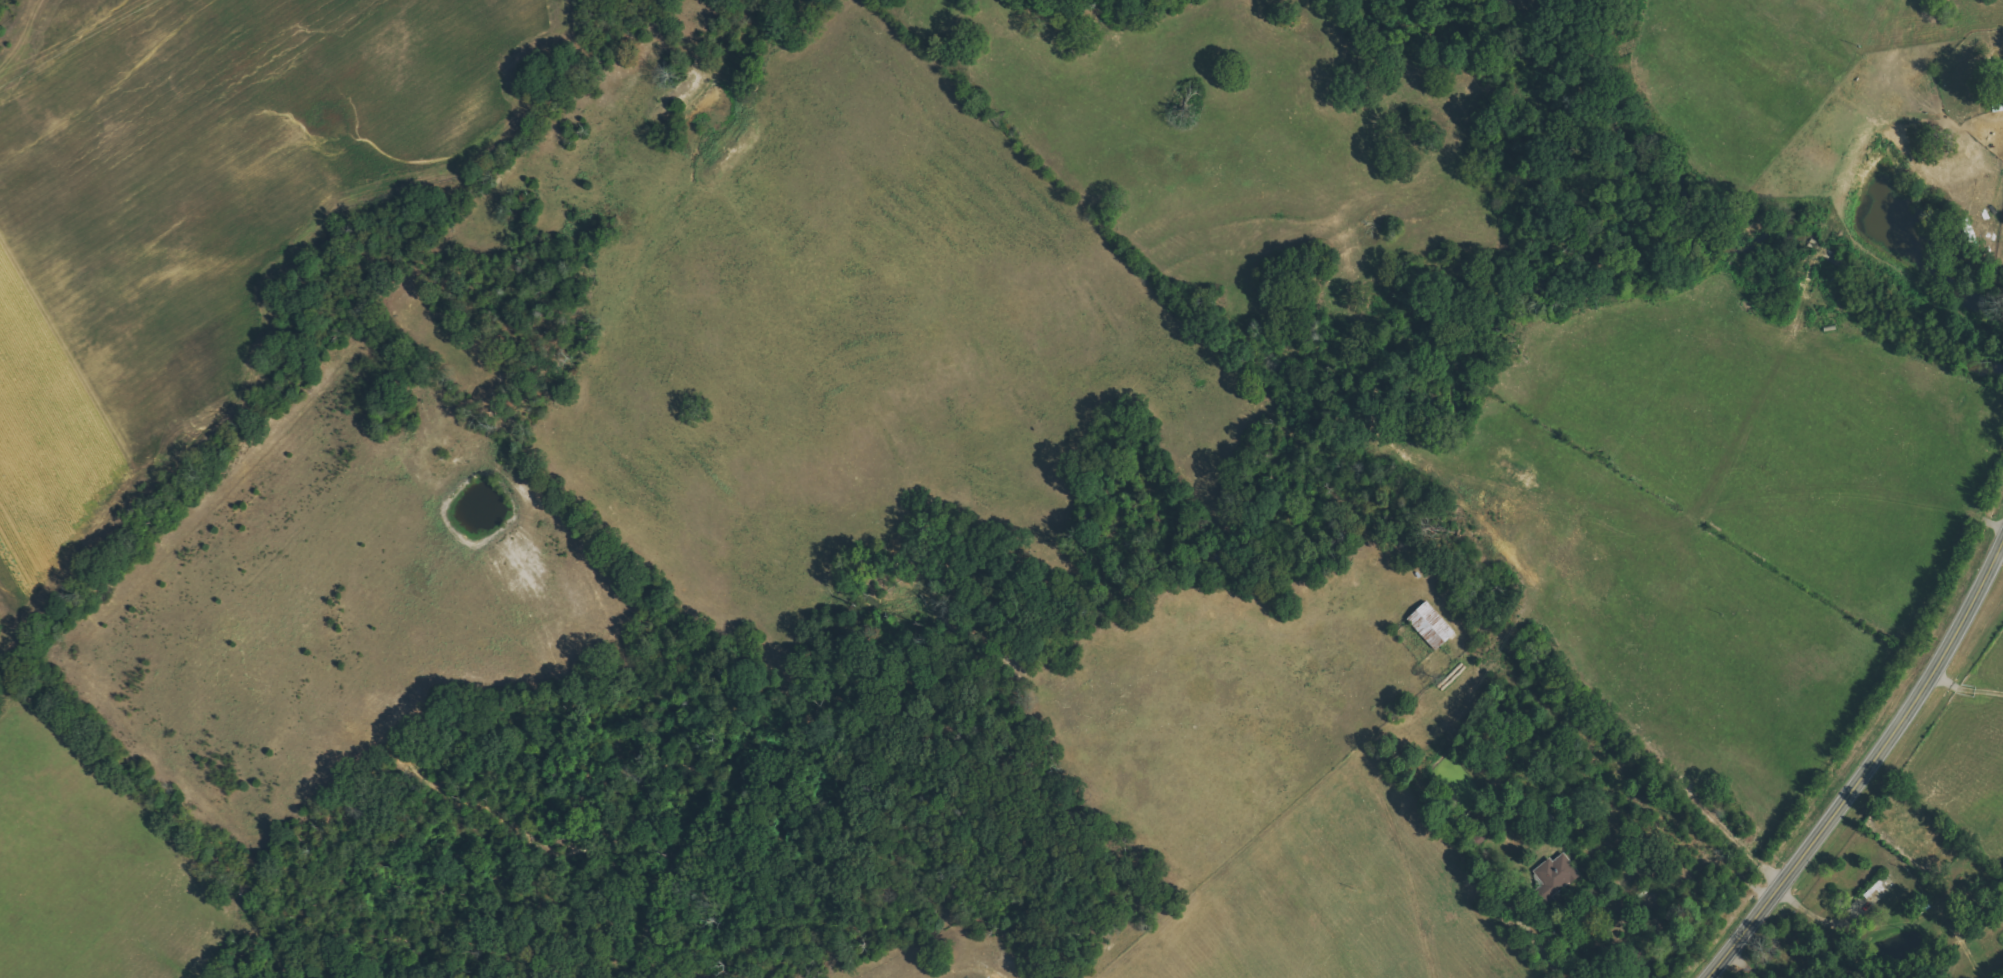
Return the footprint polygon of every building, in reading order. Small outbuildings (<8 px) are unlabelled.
[(1459,635),(1434,601),(1412,617),(1437,651),(1459,635)] [(1535,869),(1551,895),(1580,877),(1564,851),(1535,869)]
